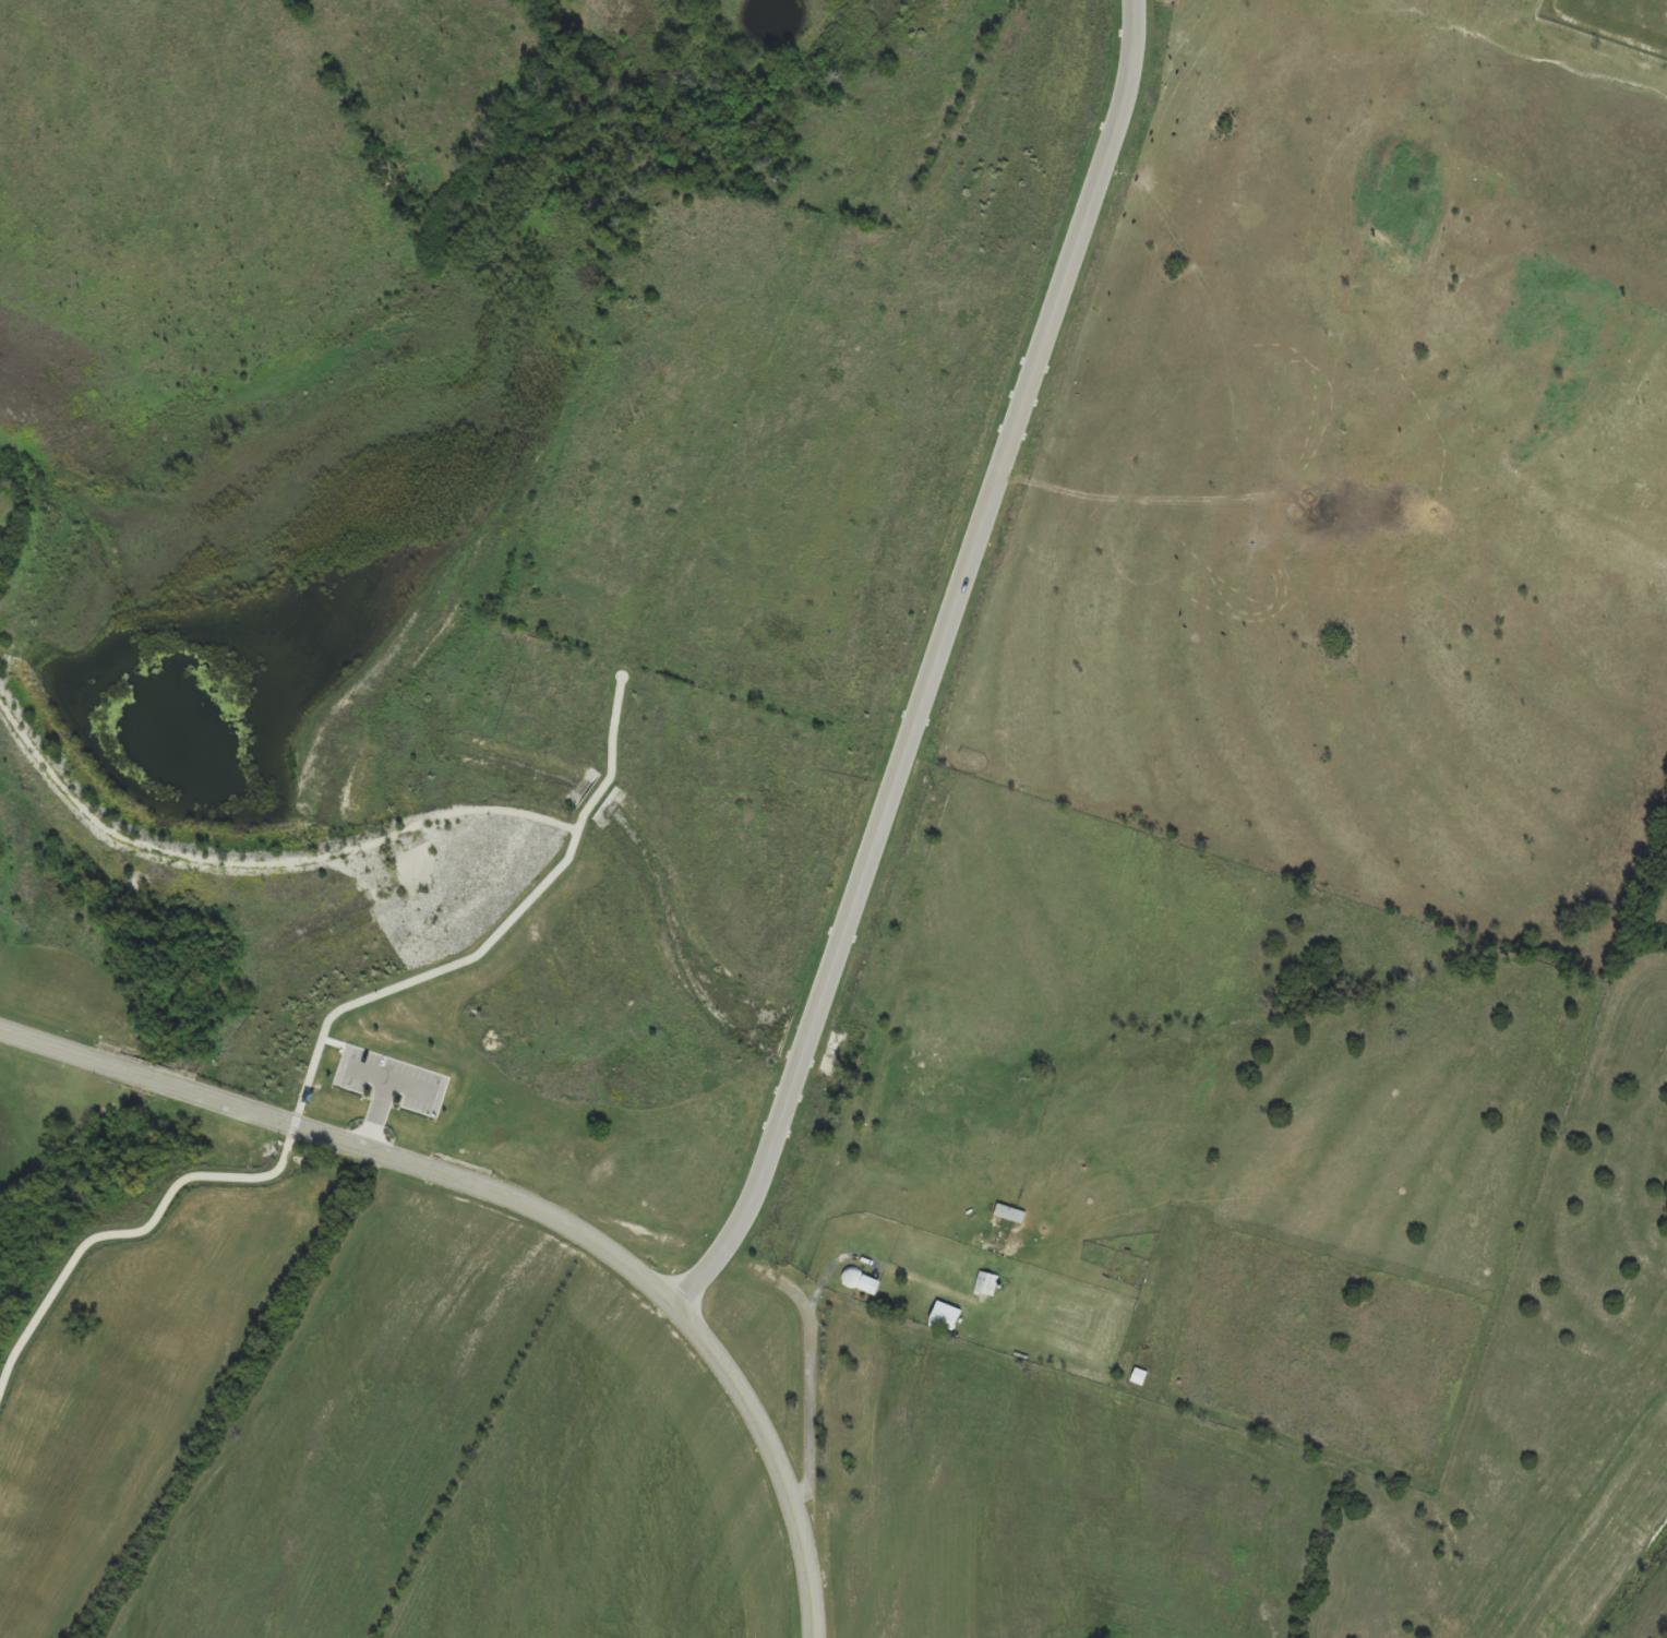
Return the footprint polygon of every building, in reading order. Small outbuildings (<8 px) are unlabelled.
[(996,1216),(1023,1225),(1027,1214),(1000,1204),(996,1216)] [(992,1295),(997,1277),(980,1272),(974,1290),(992,1295)] [(861,1290),(878,1296),(883,1283),(866,1276),(861,1290)] [(932,1323),(957,1332),(964,1311),(940,1302),(932,1323)] [(1132,1381),(1144,1387),(1150,1374),(1137,1369),(1132,1381)]
